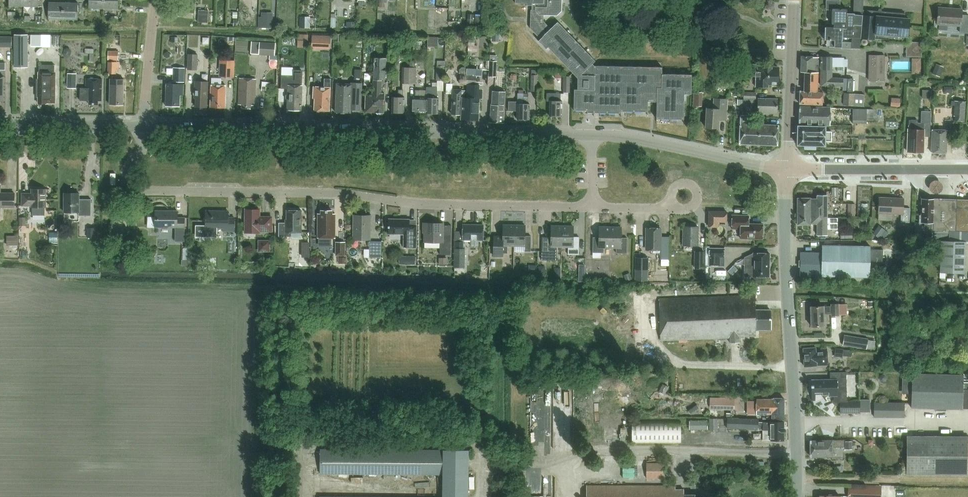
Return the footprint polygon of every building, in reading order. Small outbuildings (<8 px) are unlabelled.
[(89,8),(104,8),(104,0),(89,0),(89,8)] [(104,8),(119,9),(119,0),(104,0),(104,8)] [(515,3),(527,3),(527,5),(532,5),(532,10),(531,10),(530,28),(540,39),(538,41),(546,49),(548,47),(578,78),(577,89),(574,89),(574,110),(593,111),(593,113),(621,114),(621,112),(648,112),(648,102),(657,102),(656,119),(684,120),(684,95),(691,95),(692,75),(662,74),(662,68),(594,66),(592,64),(595,61),(558,22),(551,29),(543,21),(543,16),(557,16),(561,12),(562,0),(515,0),(515,3)] [(826,0),(826,10),(832,10),(832,24),(834,24),(840,24),(840,28),(854,28),(854,26),(861,26),(862,21),(862,16),(862,15),(862,14),(863,12),(862,12),(854,11),(853,13),(846,13),(846,9),(840,9),(840,0),(826,0)] [(63,24),(63,20),(64,2),(49,2),(48,19),(57,19),(57,24),(63,24)] [(64,2),(63,20),(78,20),(78,16),(78,10),(78,3),(64,2)] [(962,15),(963,9),(938,8),(937,24),(960,26),(960,33),(967,34),(967,16),(962,15)] [(198,10),(198,23),(208,23),(209,10),(198,10)] [(860,38),(875,39),(876,33),(907,36),(907,35),(909,20),(904,20),(905,15),(905,14),(870,10),(869,16),(869,22),(862,21),(861,26),(860,38)] [(474,31),(482,31),(483,15),(475,14),(474,31)] [(259,17),(259,28),(273,29),(273,17),(259,17)] [(301,19),(301,28),(311,28),(311,19),(301,19)] [(825,27),(824,40),(830,40),(830,47),(842,48),(842,40),(842,37),(860,38),(861,26),(854,26),(854,28),(840,28),(840,24),(834,24),(834,28),(825,27)] [(491,33),(491,39),(492,39),(492,41),(499,42),(499,33),(491,33)] [(15,35),(15,67),(28,67),(28,35),(15,35)] [(41,46),(41,35),(31,35),(31,46),(41,46)] [(313,35),(312,49),(322,49),(322,35),(313,35)] [(12,47),(12,36),(0,36),(0,48),(12,47)] [(258,41),(257,54),(271,55),(274,55),(275,42),(258,41)] [(65,49),(63,54),(64,57),(67,58),(71,56),(72,51),(70,48),(67,47),(65,49)] [(118,60),(118,51),(108,51),(108,60),(118,60)] [(197,70),(198,54),(189,54),(188,69),(197,70)] [(376,57),(374,79),(382,80),(387,80),(388,66),(392,67),(392,57),(387,56),(387,58),(376,57)] [(818,79),(818,57),(812,57),(812,56),(801,56),(800,72),(804,72),(804,81),(818,82),(818,79)] [(843,86),(843,78),(832,78),(832,57),(821,56),(820,85),(843,86)] [(884,81),(885,56),(870,56),(869,81),(884,81)] [(269,61),(269,63),(269,64),(270,66),(271,68),(277,68),(278,59),(271,59),(270,60),(269,61)] [(234,77),(234,60),(232,60),(222,60),(219,60),(219,76),(234,77)] [(415,67),(415,60),(410,60),(410,67),(403,67),(403,83),(416,84),(416,67),(415,67)] [(496,61),(490,61),(489,61),(489,76),(496,76),(497,61),(496,61)] [(120,62),(117,62),(109,62),(108,73),(116,74),(117,70),(120,70),(120,62)] [(940,76),(944,67),(936,64),(932,73),(940,76)] [(779,84),(779,68),(759,67),(759,65),(747,65),(747,76),(756,76),(756,87),(768,87),(768,84),(779,84)] [(184,82),(184,68),(172,68),(172,81),(184,82)] [(467,98),(465,98),(463,98),(461,120),(478,121),(480,99),(482,99),(482,90),(479,90),(479,85),(476,85),(477,70),(467,69),(467,75),(468,75),(468,85),(467,98)] [(302,85),(303,70),(293,70),(293,76),(282,75),(281,88),(288,89),(288,95),(287,95),(286,95),(286,98),(286,99),(288,99),(287,110),(301,110),(302,99),(302,85)] [(39,78),(36,78),(36,91),(39,91),(39,103),(46,103),(46,102),(55,102),(55,73),(39,73),(39,78)] [(75,88),(76,73),(67,73),(67,88),(75,88)] [(468,75),(467,75),(460,75),(459,84),(468,85),(468,75)] [(110,76),(110,104),(123,105),(124,78),(113,78),(113,76),(110,76)] [(80,88),(80,100),(90,101),(90,104),(98,104),(98,100),(102,101),(102,79),(86,78),(86,89),(80,88)] [(240,78),(239,104),(242,104),(242,107),(251,108),(252,105),(255,105),(256,79),(240,78)] [(330,110),(331,87),(331,79),(324,79),(324,87),(314,87),(314,98),(315,98),(315,110),(317,110),(318,112),(321,112),(322,110),(330,110)] [(367,93),(366,112),(376,113),(378,114),(381,114),(383,113),(384,113),(385,97),(381,97),(382,80),(374,80),(374,93),(367,93)] [(194,90),(193,94),(195,95),(196,95),(196,106),(207,107),(208,81),(195,81),(195,90),(194,90)] [(818,84),(818,82),(804,81),(804,84),(804,91),(800,91),(799,104),(822,104),(823,92),(820,92),(820,89),(817,89),(818,84)] [(262,82),(262,91),(266,91),(266,87),(270,87),(270,82),(262,82)] [(337,83),(336,112),(351,113),(351,109),(361,110),(362,82),(352,82),(352,84),(337,83)] [(167,83),(166,105),(180,106),(180,95),(184,95),(184,83),(167,83)] [(427,97),(426,112),(426,114),(439,114),(439,98),(437,98),(437,83),(432,83),(432,87),(426,87),(426,97),(427,97)] [(465,98),(465,91),(453,90),(454,85),(448,84),(447,94),(453,95),(452,114),(460,115),(461,98),(463,98),(465,98)] [(211,85),(211,107),(225,108),(226,86),(211,85)] [(393,97),(393,113),(405,113),(405,97),(403,97),(403,89),(399,89),(398,97),(393,97)] [(932,90),(923,89),(922,98),(931,98),(932,90)] [(427,97),(426,97),(420,97),(420,90),(415,90),(415,97),(413,97),(413,112),(426,112),(427,97)] [(492,105),(491,122),(503,123),(505,93),(494,92),(493,105),(492,105)] [(756,98),(756,92),(744,92),(743,104),(756,104),(757,98),(756,98)] [(530,104),(528,104),(528,96),(524,96),(524,93),(517,93),(517,102),(508,102),(508,111),(517,111),(517,120),(529,120),(530,104)] [(547,93),(547,101),(550,101),(549,117),(561,117),(562,101),(561,101),(561,93),(556,93),(556,94),(547,93)] [(844,93),(843,105),(864,106),(864,94),(844,93)] [(900,98),(891,97),(891,106),(900,106),(900,98)] [(727,115),(728,99),(714,99),(713,109),(707,108),(706,127),(718,128),(719,114),(727,115)] [(758,99),(757,113),(778,113),(778,99),(758,99)] [(964,122),(965,102),(956,101),(956,99),(953,99),(952,105),(954,105),(953,121),(964,122)] [(799,106),(799,124),(830,125),(830,107),(799,106)] [(866,123),(867,108),(853,108),(853,122),(866,123)] [(908,129),(907,151),(923,152),(923,137),(930,137),(930,124),(931,112),(929,112),(925,112),(924,112),(924,123),(918,123),(918,121),(909,120),(909,129),(908,129)] [(777,145),(778,126),(748,124),(748,116),(743,115),(743,116),(741,116),(739,143),(777,145)] [(798,126),(797,145),(804,145),(804,149),(816,149),(816,145),(824,145),(824,141),(831,141),(831,131),(825,131),(825,126),(798,126)] [(946,153),(947,130),(932,130),(931,152),(946,153)] [(937,193),(939,192),(942,191),(943,188),(943,185),(943,183),(941,181),(938,179),(935,179),(933,181),(931,183),(930,185),(930,188),(932,191),(934,192),(937,193)] [(0,186),(0,216),(0,208),(0,207),(14,207),(14,193),(0,193),(0,186)] [(22,194),(22,206),(32,206),(32,213),(43,213),(43,212),(45,211),(45,189),(32,189),(32,194),(22,194)] [(91,216),(91,199),(79,199),(79,193),(64,193),(64,212),(79,212),(79,216),(91,216)] [(798,214),(798,225),(810,225),(810,224),(817,224),(817,235),(827,235),(827,230),(838,229),(838,218),(827,218),(827,195),(817,195),(817,199),(810,200),(810,198),(797,198),(798,214)] [(878,213),(902,214),(901,222),(910,223),(910,208),(903,208),(904,199),(879,198),(878,213)] [(921,199),(921,215),(919,215),(919,222),(925,222),(924,230),(932,230),(932,231),(967,232),(967,200),(921,199)] [(260,232),(272,232),(272,218),(260,218),(260,210),(246,210),(246,233),(260,234),(260,232)] [(302,210),(287,210),(287,223),(279,223),(279,237),(292,237),(292,232),(302,232),(302,210)] [(332,211),(321,210),(321,214),(318,214),(318,238),(335,238),(335,214),(332,214),(332,211)] [(709,210),(708,226),(719,227),(719,222),(727,223),(728,211),(709,210)] [(178,217),(178,211),(155,211),(155,216),(148,216),(148,227),(176,227),(176,231),(176,242),(184,242),(184,231),(185,218),(178,217)] [(197,226),(196,237),(218,237),(218,228),(224,228),(224,231),(234,231),(235,218),(228,218),(229,211),(206,211),(206,226),(197,226)] [(748,223),(748,216),(732,215),(732,228),(740,229),(740,238),(762,239),(763,224),(748,223)] [(370,216),(354,216),(354,239),(370,239),(370,216)] [(410,229),(410,220),(389,219),(388,234),(404,234),(404,247),(416,247),(416,229),(410,229)] [(444,225),(444,223),(423,223),(423,233),(425,233),(425,242),(440,242),(440,255),(451,255),(451,236),(443,235),(444,225)] [(484,225),(463,225),(463,240),(483,240),(484,225)] [(514,246),(514,225),(503,225),(503,239),(494,239),(494,256),(503,256),(503,253),(508,253),(508,245),(514,246)] [(514,225),(514,246),(525,246),(525,251),(531,251),(531,236),(525,236),(525,226),(514,225)] [(879,225),(873,233),(879,238),(881,235),(884,238),(888,232),(879,225)] [(562,247),(562,226),(551,226),(551,239),(542,239),(542,260),(556,260),(556,246),(562,247)] [(562,226),(562,247),(568,247),(568,255),(579,255),(579,237),(573,237),(574,226),(562,226)] [(698,245),(698,227),(683,226),(683,245),(698,245)] [(87,227),(87,237),(96,237),(96,227),(87,227)] [(610,247),(610,227),(599,227),(599,237),(593,237),(593,253),(604,253),(604,247),(610,247)] [(610,227),(610,247),(616,248),(616,253),(627,253),(627,238),(621,238),(622,227),(610,227)] [(660,251),(660,228),(647,228),(647,250),(660,251)] [(842,231),(842,239),(853,239),(853,234),(853,231),(842,231)] [(7,246),(10,245),(18,245),(18,235),(7,236),(7,246)] [(259,250),(271,250),(271,239),(259,239),(259,250)] [(928,240),(928,249),(938,250),(938,240),(928,240)] [(337,255),(346,255),(346,241),(337,241),(337,255)] [(370,241),(370,244),(369,257),(381,257),(381,241),(370,241)] [(965,273),(966,242),(941,241),(940,273),(965,273)] [(801,252),(800,276),(870,277),(870,261),(883,262),(883,250),(871,249),(871,247),(822,246),(822,253),(801,252)] [(465,267),(466,248),(455,248),(454,267),(465,267)] [(724,257),(724,248),(709,248),(708,256),(709,256),(709,265),(720,265),(720,257),(724,257)] [(695,251),(695,268),(705,268),(705,251),(695,251)] [(769,276),(769,253),(753,253),(753,265),(745,265),(745,276),(769,276)] [(415,265),(415,256),(399,256),(399,265),(415,265)] [(636,257),(635,281),(648,282),(648,257),(639,257),(636,257)] [(756,310),(756,295),(659,299),(661,341),(730,338),(730,343),(740,343),(740,337),(756,336),(756,331),(771,330),(771,310),(756,310)] [(831,316),(838,316),(838,304),(831,304),(831,306),(811,306),(811,326),(824,326),(824,313),(831,313),(831,316)] [(867,349),(868,339),(845,335),(843,346),(867,349)] [(817,365),(828,365),(827,349),(816,350),(816,348),(803,348),(804,366),(817,366),(817,365)] [(835,348),(834,355),(842,356),(843,349),(835,348)] [(830,379),(812,380),(812,395),(812,401),(816,401),(815,394),(829,394),(829,396),(834,396),(834,401),(837,403),(840,403),(840,401),(847,401),(846,372),(830,372),(830,379)] [(963,390),(964,375),(912,374),(912,409),(967,410),(967,390),(963,390)] [(574,420),(574,384),(556,384),(556,392),(566,392),(566,408),(564,408),(564,414),(567,414),(567,420),(574,420)] [(663,384),(659,391),(665,394),(669,387),(663,384)] [(733,408),(733,399),(710,398),(710,408),(733,408)] [(772,419),(784,419),(784,398),(772,398),(772,399),(757,399),(757,414),(772,414),(772,419)] [(840,403),(840,413),(861,413),(861,401),(860,401),(847,401),(840,401),(840,403)] [(904,417),(905,403),(874,403),(874,417),(904,417)] [(688,411),(690,414),(699,407),(697,404),(688,411)] [(758,419),(728,418),(727,428),(763,429),(763,439),(771,440),(784,440),(784,422),(758,421),(758,419)] [(632,443),(681,444),(681,422),(632,421),(632,443)] [(690,421),(690,429),(708,429),(708,421),(690,421)] [(907,436),(907,474),(967,474),(967,437),(907,436)] [(832,447),(844,447),(844,440),(832,440),(810,441),(810,457),(832,456),(832,447)] [(469,450),(444,450),(320,449),(320,463),(320,474),(421,475),(443,475),(443,496),(468,496),(469,450)] [(648,463),(648,480),(666,480),(666,463),(648,463)] [(695,495),(684,495),(684,490),(675,490),(675,486),(586,486),(586,496),(695,496),(695,495)] [(881,486),(866,486),(866,487),(849,487),(848,496),(881,496),(881,486)]
